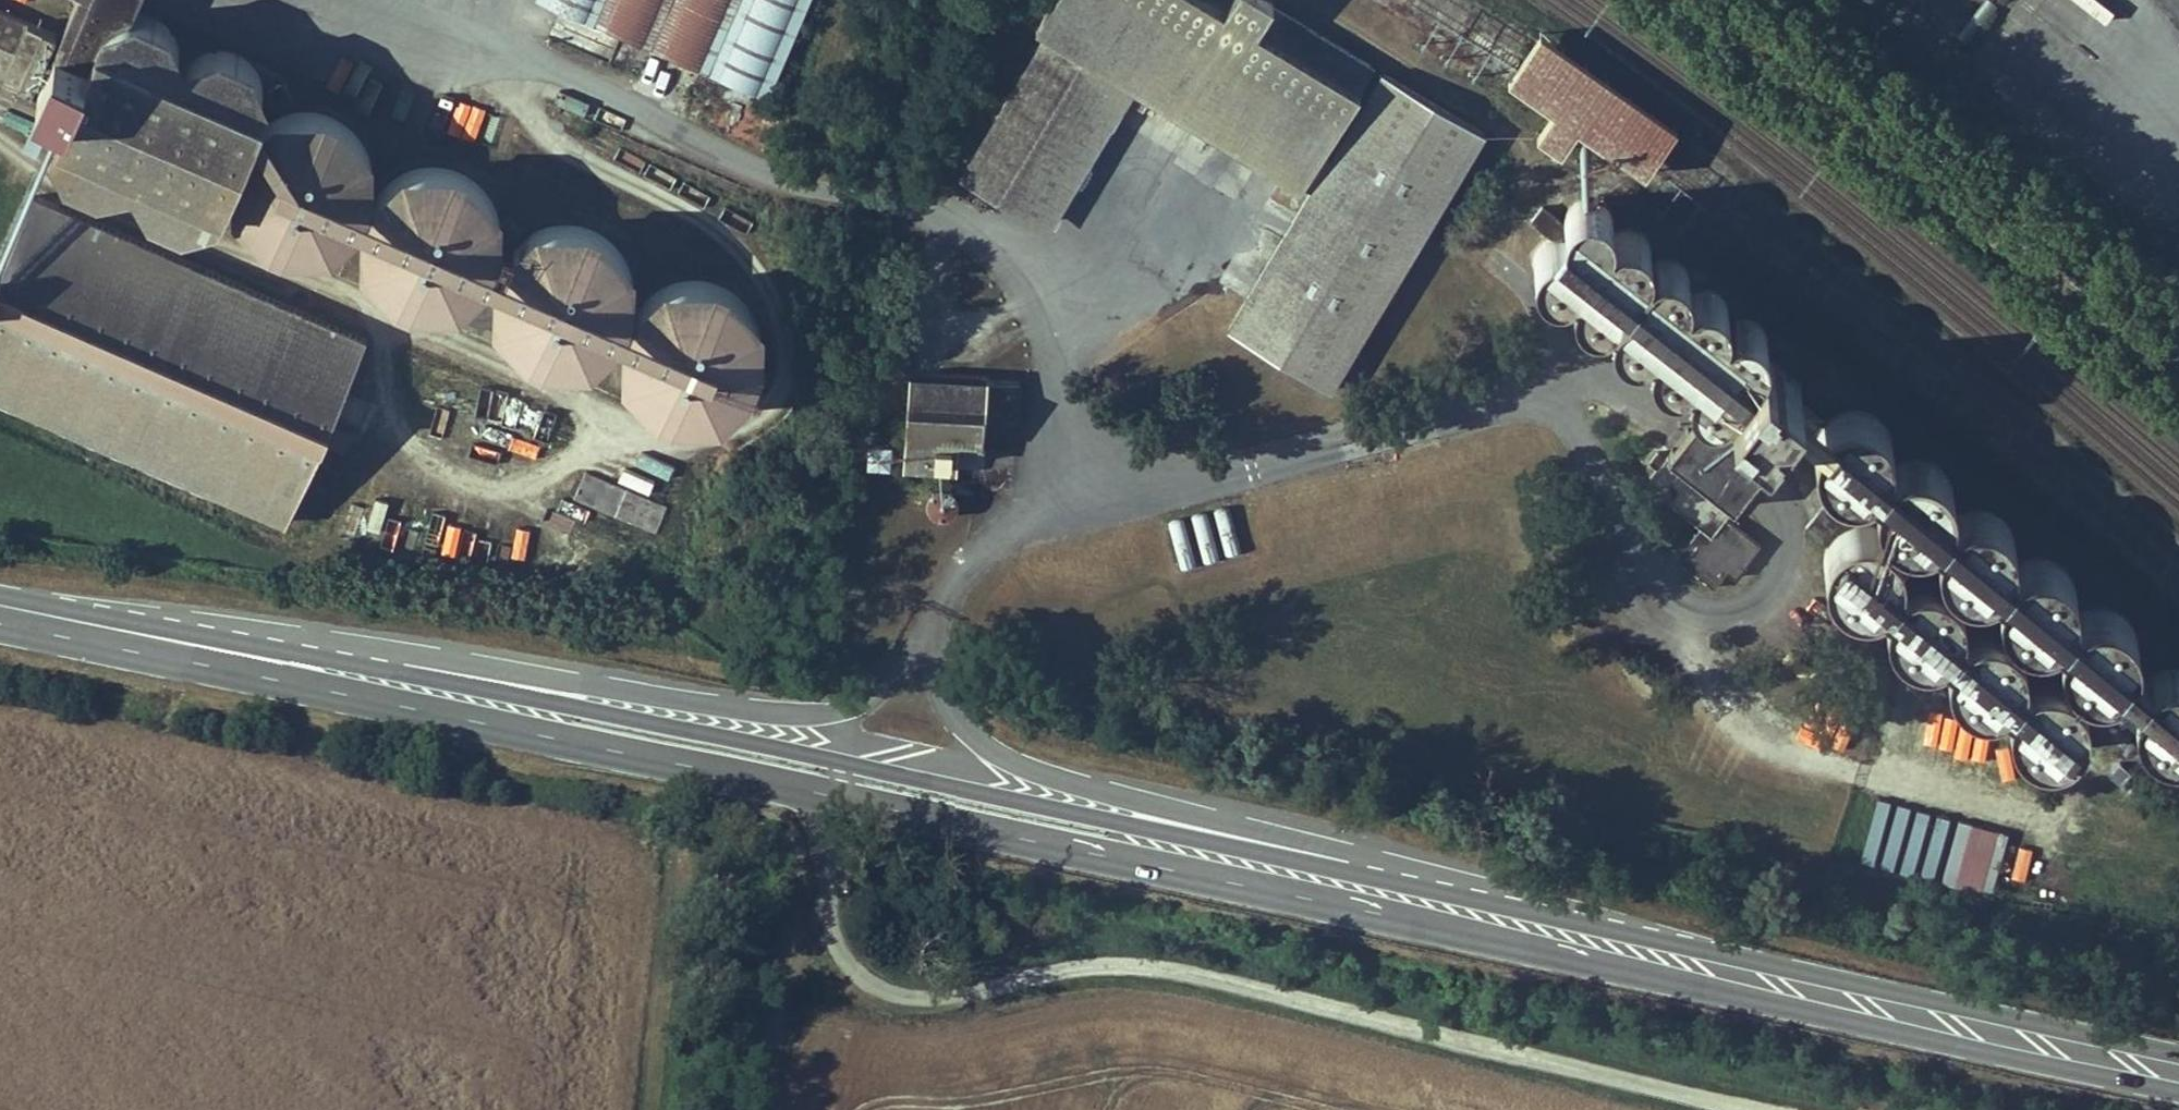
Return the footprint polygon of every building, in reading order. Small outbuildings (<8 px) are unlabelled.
[(15,0),(0,0),(0,57),(45,77),(69,24),(15,0)] [(144,7),(147,0),(89,0),(56,80),(104,100),(95,109),(89,121),(87,130),(87,137),(89,144),(92,152),(99,162),(107,168),(115,172),(127,174),(135,173),(144,170),(150,167),(157,161),(163,153),(169,154),(168,164),(170,173),(175,184),(183,193),(192,199),(202,202),(214,202),(225,199),(235,193),(240,188),(246,178),(249,170),(250,159),(248,150),(246,144),(242,139),(235,130),(239,119),(247,120),(257,118),(266,114),(276,107),(281,99),(285,88),(286,80),(286,75),(283,64),(280,57),(272,49),(261,42),(253,40),(247,39),(233,41),(223,46),(219,49),(213,56),(206,53),(207,44),(205,31),(199,20),(196,16),(191,11),(179,4),(167,2),(155,3),(144,7)] [(766,101),(811,0),(538,0),(766,101)] [(1184,112),(1259,0),(1059,0),(1046,19),(1184,112)] [(1270,0),(1259,0),(1184,112),(1299,190),(1379,73),(1270,0)] [(1580,61),(1551,41),(1541,55),(1530,71),(1517,90),(1562,121),(1586,139),(1656,187),(1669,169),(1679,153),(1689,139),(1683,134),(1629,96),(1580,61)] [(1586,139),(1562,121),(1547,143),(1573,161),(1586,139)] [(1573,161),(1547,143),(1544,149),(1570,167),(1573,161)] [(57,183),(23,264),(4,256),(0,266),(0,284),(9,289),(0,313),(0,380),(323,513),(400,329),(57,183)] [(1552,209),(1538,227),(1560,244),(1574,227),(1552,209)] [(1611,213),(1607,212),(1602,213),(1598,214),(1594,216),(1590,219),(1587,222),(1585,226),(1584,230),(1583,234),(1583,239),(1584,243),(1586,247),(1589,251),(1592,254),(1595,256),(1600,258),(1604,259),(1608,259),(1613,258),(1617,256),(1621,254),(1624,251),(1626,248),(1628,244),(1629,239),(1630,235),(1629,230),(1628,226),(1626,222),(1623,219),(1619,216),(1615,214),(1611,213)] [(1662,254),(1658,249),(1653,246),(1647,244),(1640,244),(1634,245),(1629,248),(1624,252),(1621,258),(1619,264),(1620,270),(1621,276),(1625,282),(1629,286),(1635,289),(1641,290),(1647,290),(1653,288),(1658,284),(1663,277),(1666,272),(1666,265),(1665,259),(1662,254)] [(1551,265),(1550,270),(1550,274),(1551,279),(1553,283),(1555,287),(1559,290),(1563,293),(1567,295),(1571,296),(1576,296),(1580,295),(1585,293),(1589,291),(1592,288),(1595,284),(1597,280),(1598,276),(1598,271),(1598,267),(1596,262),(1594,258),(1591,255),(1588,252),(1584,250),(1579,248),(1575,248),(1570,248),(1566,249),(1562,251),(1558,254),(1555,257),(1553,261),(1551,265)] [(1697,283),(1693,278),(1688,274),(1682,273),(1675,272),(1669,274),(1663,277),(1658,284),(1656,290),(1655,296),(1656,303),(1659,308),(1664,313),(1669,316),(1675,318),(1682,318),(1688,316),(1693,312),(1698,307),(1700,301),(1701,295),(1700,289),(1697,283)] [(1588,296),(1587,301),(1587,305),(1588,310),(1590,314),(1592,318),(1596,321),(1599,324),(1604,326),(1608,327),(1613,327),(1617,326),(1621,324),(1625,322),(1629,319),(1632,315),(1634,311),(1635,307),(1635,302),(1635,298),(1633,293),(1631,289),(1629,286),(1625,283),(1621,281),(1616,279),(1612,279),(1607,279),(1603,280),(1599,282),(1595,285),(1592,288),(1589,292),(1588,296)] [(1729,306),(1724,304),(1720,303),(1715,302),(1711,303),(1706,305),(1702,307),(1699,310),(1696,314),(1694,319),(1693,323),(1693,328),(1694,332),(1696,337),(1699,341),(1706,346),(1710,347),(1715,348),(1719,348),(1724,347),(1728,345),(1732,342),(1735,339),(1737,335),(1739,330),(1739,326),(1739,321),(1738,316),(1735,312),(1732,309),(1729,306)] [(1653,309),(1648,308),(1643,309),(1638,310),(1634,313),(1629,319),(1627,321),(1626,326),(1625,331),(1626,336),(1627,341),(1630,346),(1634,349),(1638,352),(1643,354),(1648,354),(1654,354),(1658,352),(1663,349),(1666,346),(1669,341),(1671,336),(1672,331),(1671,326),(1669,321),(1666,317),(1663,313),(1658,310),(1653,309)] [(1761,334),(1755,333),(1748,333),(1743,335),(1737,339),(1733,343),(1731,349),(1730,355),(1730,361),(1733,367),(1736,372),(1740,374),(1742,376),(1743,376),(1745,377),(1747,378),(1748,378),(1750,378),(1752,378),(1754,378),(1755,378),(1757,378),(1759,377),(1761,377),(1763,376),(1765,374),(1767,373),(1769,371),(1770,370),(1773,365),(1775,359),(1775,353),(1774,347),(1770,342),(1766,337),(1761,334)] [(1694,338),(1689,337),(1683,338),(1678,339),(1673,342),(1669,345),(1666,349),(1664,354),(1663,360),(1663,365),(1665,370),(1667,375),(1671,379),(1675,382),(1680,384),(1686,385),(1691,385),(1696,384),(1701,381),(1709,371),(1711,365),(1711,358),(1709,352),(1706,346),(1699,341),(1694,338)] [(957,449),(1009,450),(1010,424),(1039,425),(1039,400),(1071,400),(1071,360),(1038,359),(1038,354),(959,353),(957,449)] [(1702,403),(1707,409),(1714,413),(1721,415),(1722,415),(1724,415),(1727,415),(1730,414),(1733,413),(1735,411),(1737,410),(1738,409),(1740,408),(1741,406),(1743,404),(1744,402),(1745,400),(1746,397),(1746,396),(1746,394),(1746,392),(1746,390),(1746,388),(1746,385),(1745,383),(1744,381),(1743,379),(1742,378),(1741,376),(1740,374),(1736,372),(1730,368),(1723,367),(1716,368),(1709,371),(1701,381),(1699,389),(1699,396),(1702,403)] [(1812,404),(1770,370),(1769,371),(1767,373),(1765,374),(1763,376),(1761,377),(1759,377),(1757,378),(1755,378),(1754,378),(1752,378),(1750,378),(1748,378),(1747,378),(1745,377),(1743,376),(1742,376),(1740,374),(1741,376),(1742,378),(1743,379),(1744,381),(1745,383),(1746,385),(1746,388),(1746,390),(1746,392),(1746,394),(1746,396),(1746,397),(1745,400),(1744,402),(1743,404),(1741,406),(1740,408),(1738,409),(1737,410),(1735,411),(1733,413),(1730,414),(1727,415),(1724,415),(1722,415),(1721,415),(1717,420),(1767,458),(1786,432),(1822,460),(1822,459),(1822,458),(1822,456),(1822,454),(1822,453),(1823,451),(1823,450),(1823,448),(1823,447),(1824,445),(1824,443),(1825,441),(1826,439),(1827,438),(1800,418),(1812,404)] [(519,379),(516,394),(545,400),(548,386),(519,379)] [(506,402),(507,387),(462,384),(460,415),(527,419),(528,404),(506,402)] [(1893,429),(1887,424),(1881,420),(1873,417),(1866,416),(1858,416),(1850,418),(1843,421),(1837,426),(1831,431),(1827,438),(1826,439),(1825,441),(1824,443),(1824,445),(1823,447),(1823,448),(1823,450),(1823,451),(1822,453),(1822,454),(1822,456),(1822,458),(1822,459),(1822,460),(1823,466),(1825,472),(1828,478),(1832,483),(1836,487),(1842,491),(1847,494),(1853,496),(1860,497),(1866,497),(1873,496),(1879,494),(1884,491),(1889,487),(1894,483),(1896,480),(1900,473),(1902,466),(1903,458),(1903,450),(1901,443),(1898,436),(1893,429)] [(1767,458),(1717,420),(1674,477),(1741,528),(1784,472),(1767,458)] [(915,446),(940,448),(941,423),(917,422),(915,446)] [(869,462),(894,461),(893,437),(868,437),(869,462)] [(645,456),(640,468),(667,478),(671,467),(645,456)] [(1943,471),(1935,469),(1926,467),(1918,468),(1910,470),(1902,475),(1896,480),(1894,483),(1890,489),(1888,495),(1886,502),(1886,509),(1887,516),(1889,522),(1892,528),(1897,534),(1902,538),(1908,542),(1915,544),(1922,546),(1929,546),(1935,544),(1942,542),(1948,538),(1961,521),(1964,513),(1964,505),(1963,497),(1960,489),(1956,482),(1950,476),(1943,471)] [(583,471),(572,498),(656,534),(668,508),(583,471)] [(1665,488),(1674,477),(1667,471),(1659,482),(1665,488)] [(1741,528),(1674,477),(1665,488),(1652,505),(1707,548),(1694,564),(1700,581),(1695,587),(1722,607),(1734,591),(1743,598),(1767,567),(1732,540),(1741,528)] [(398,495),(390,527),(405,531),(413,499),(398,495)] [(2020,533),(2016,527),(2011,523),(2006,519),(1999,516),(1993,514),(1986,514),(1980,514),(1973,515),(1967,518),(1961,521),(1948,538),(1946,545),(1945,552),(1945,558),(1947,565),(1949,571),(1953,577),(1957,582),(1962,587),(1968,590),(1974,593),(1981,594),(1988,594),(1995,593),(2001,591),(2007,588),(2013,584),(2019,577),(2022,571),(2024,565),(2026,558),(2026,552),(2025,545),(2023,539),(2020,533)] [(1849,536),(1831,520),(1812,542),(1831,558),(1831,557),(1833,553),(1835,550),(1837,546),(1841,542),(1843,540),(1848,537),(1849,536)] [(458,539),(459,529),(445,529),(444,556),(506,559),(507,546),(490,546),(491,541),(458,539)] [(1901,546),(1897,542),(1896,540),(1893,538),(1890,536),(1886,534),(1881,532),(1876,531),(1870,530),(1866,530),(1861,531),(1856,533),(1851,535),(1849,536),(1848,537),(1843,540),(1841,542),(1837,546),(1835,550),(1833,553),(1831,557),(1831,558),(1830,561),(1829,566),(1829,571),(1829,573),(1829,576),(1830,580),(1831,585),(1834,590),(1836,594),(1838,597),(1840,599),(1842,601),(1844,603),(1848,605),(1850,607),(1854,609),(1858,610),(1864,611),(1869,612),(1873,612),(1876,611),(1880,611),(1883,610),(1887,608),(1890,606),(1893,604),(1896,602),(1897,601),(1897,600),(1898,600),(1898,599),(1899,598),(1900,597),(1900,596),(1901,596),(1901,595),(1902,594),(1903,594),(1904,593),(1904,592),(1905,592),(1905,591),(1906,589),(1908,584),(1909,579),(1910,576),(1910,571),(1910,569),(1910,566),(1909,562),(1908,559),(1907,554),(1904,550),(1901,546)] [(386,531),(382,551),(397,555),(401,535),(386,531)] [(1683,578),(1695,587),(1700,581),(1694,564),(1683,578)] [(2051,566),(2048,565),(2046,565),(2044,566),(2042,566),(2039,566),(2037,567),(2036,567),(2033,568),(2031,569),(2030,569),(2028,570),(2026,572),(2024,573),(2021,575),(2019,577),(2013,584),(2013,585),(2011,587),(2010,591),(2009,593),(2009,595),(2008,597),(2008,599),(2007,602),(2007,604),(2007,606),(2007,610),(2008,614),(2009,616),(2009,619),(2010,622),(2012,625),(2013,627),(2014,628),(2015,630),(2016,631),(2018,633),(2019,635),(2021,637),(2023,638),(2025,639),(2027,640),(2029,641),(2031,643),(2033,643),(2035,644),(2037,645),(2038,645),(2040,645),(2042,645),(2044,646),(2047,646),(2050,646),(2052,646),(2055,645),(2058,645),(2061,644),(2064,642),(2066,641),(2069,639),(2071,638),(2072,638),(2073,637),(2085,622),(2085,620),(2085,619),(2086,617),(2087,615),(2087,612),(2087,610),(2088,606),(2088,604),(2087,601),(2087,598),(2086,594),(2085,592),(2085,590),(2083,588),(2081,584),(2079,581),(2077,578),(2075,576),(2073,574),(2071,573),(2069,572),(2066,570),(2064,569),(2062,568),(2060,567),(2058,567),(2055,566),(2051,566)] [(1967,599),(1963,594),(1958,589),(1952,586),(1946,583),(1940,581),(1933,580),(1927,581),(1920,582),(1914,585),(1908,588),(1895,605),(1893,612),(1892,618),(1892,625),(1893,632),(1896,638),(1899,644),(1904,649),(1909,653),(1915,657),(1921,659),(1928,660),(1935,661),(1942,660),(1948,657),(1954,654),(1959,650),(1965,643),(1969,638),(1971,631),(1972,625),(1973,618),(1972,612),(1970,605),(1967,599)] [(2115,612),(2111,612),(2109,612),(2107,612),(2105,612),(2103,613),(2100,613),(2098,614),(2096,615),(2094,616),(2092,617),(2089,618),(2087,620),(2086,620),(2085,621),(2085,622),(2073,637),(2073,638),(2072,639),(2072,641),(2071,644),(2070,647),(2070,650),(2070,654),(2071,660),(2072,663),(2073,666),(2074,670),(2077,674),(2079,678),(2082,681),(2085,684),(2088,685),(2092,688),(2097,690),(2101,691),(2103,692),(2107,693),(2110,693),(2114,693),(2118,692),(2121,691),(2125,690),(2128,689),(2129,688),(2130,688),(2130,687),(2131,687),(2132,687),(2133,686),(2133,685),(2134,685),(2136,684),(2137,683),(2138,682),(2140,680),(2141,679),(2142,678),(2143,677),(2143,676),(2145,673),(2147,670),(2148,667),(2149,664),(2150,661),(2151,657),(2151,653),(2151,650),(2150,646),(2150,643),(2149,639),(2147,635),(2145,631),(2143,628),(2141,625),(2138,623),(2135,620),(2132,618),(2129,616),(2126,615),(2123,614),(2118,613),(2115,612)] [(2000,633),(1996,633),(1994,633),(1991,633),(1986,634),(1982,635),(1978,637),(1975,638),(1972,640),(1970,642),(1967,644),(1965,646),(1963,649),(1962,651),(1960,653),(1958,656),(1957,658),(1956,661),(1955,667),(1954,671),(1954,673),(1954,677),(1955,680),(1956,684),(1956,687),(1958,692),(1960,695),(1962,698),(1966,702),(1970,706),(1974,709),(1978,711),(1983,713),(1987,714),(1990,714),(1993,715),(1995,715),(1996,715),(2000,715),(2003,714),(2006,713),(2011,712),(2015,710),(2018,708),(2034,688),(2034,686),(2035,682),(2036,679),(2036,674),(2036,671),(2035,666),(2034,661),(2032,656),(2029,650),(2025,646),(2022,643),(2019,640),(2014,638),(2009,635),(2004,634),(2000,633)] [(2158,689),(2143,676),(2143,677),(2142,678),(2141,679),(2140,680),(2138,682),(2137,683),(2136,684),(2134,685),(2133,685),(2133,686),(2132,687),(2131,687),(2130,687),(2130,688),(2129,688),(2128,689),(2148,708),(2149,707),(2149,706),(2150,704),(2151,702),(2151,700),(2153,697),(2154,695),(2155,693),(2156,692),(2157,691),(2158,689)] [(2177,677),(2172,678),(2167,681),(2162,685),(2159,688),(2158,689),(2157,691),(2156,692),(2155,693),(2154,695),(2153,697),(2151,700),(2151,702),(2150,704),(2149,706),(2149,707),(2148,708),(2148,710),(2148,712),(2148,714),(2148,717),(2148,719),(2148,721),(2148,723),(2149,725),(2149,728),(2150,731),(2152,734),(2154,738),(2156,741),(2158,744),(2161,747),(2164,750),(2167,752),(2170,754),(2173,755),(2178,757),(2178,676),(2177,677)] [(2060,681),(2057,681),(2055,681),(2053,681),(2050,682),(2048,682),(2046,683),(2043,683),(2040,684),(2038,686),(2035,687),(2034,688),(2018,708),(2018,710),(2017,711),(2016,716),(2016,721),(2016,725),(2016,728),(2017,732),(2018,736),(2020,739),(2021,742),(2023,745),(2025,748),(2028,751),(2032,754),(2036,757),(2039,759),(2043,760),(2047,761),(2052,762),(2055,762),(2059,762),(2063,762),(2067,761),(2071,760),(2074,758),(2077,757),(2080,755),(2082,754),(2085,750),(2088,748),(2089,746),(2089,745),(2091,742),(2093,739),(2095,735),(2096,732),(2096,728),(2097,723),(2097,720),(2097,716),(2096,713),(2095,710),(2094,707),(2093,704),(2092,702),(2090,699),(2088,696),(2086,694),(2084,692),(2081,690),(2078,688),(2076,686),(2074,685),(2072,684),(2070,683),(2066,682),(2063,682),(2060,681)] [(2080,755),(2090,764),(2098,754),(2089,746),(2088,748),(2085,750),(2082,754),(2080,755)] [(1875,798),(1860,863),(1938,881),(1938,883),(1992,895),(2007,831),(1954,818),(1954,816),(1875,798)]
